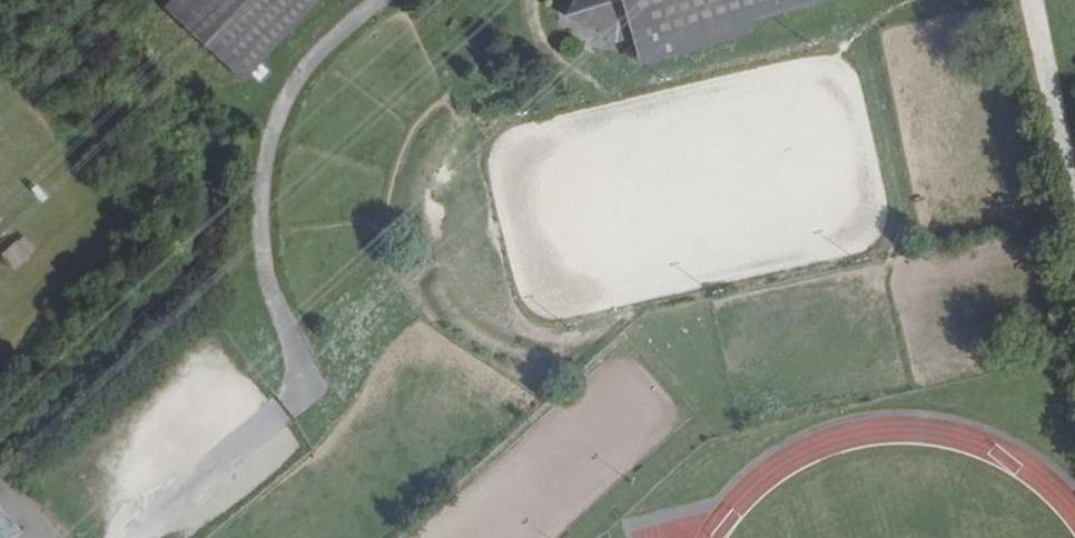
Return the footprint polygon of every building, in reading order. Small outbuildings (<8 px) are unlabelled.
[(316,0),(167,0),(246,74),(316,0)] [(569,11),(619,38),(634,33),(640,51),(808,0),(575,0),(569,11)] [(12,268),(37,252),(25,234),(1,250),(12,268)]
